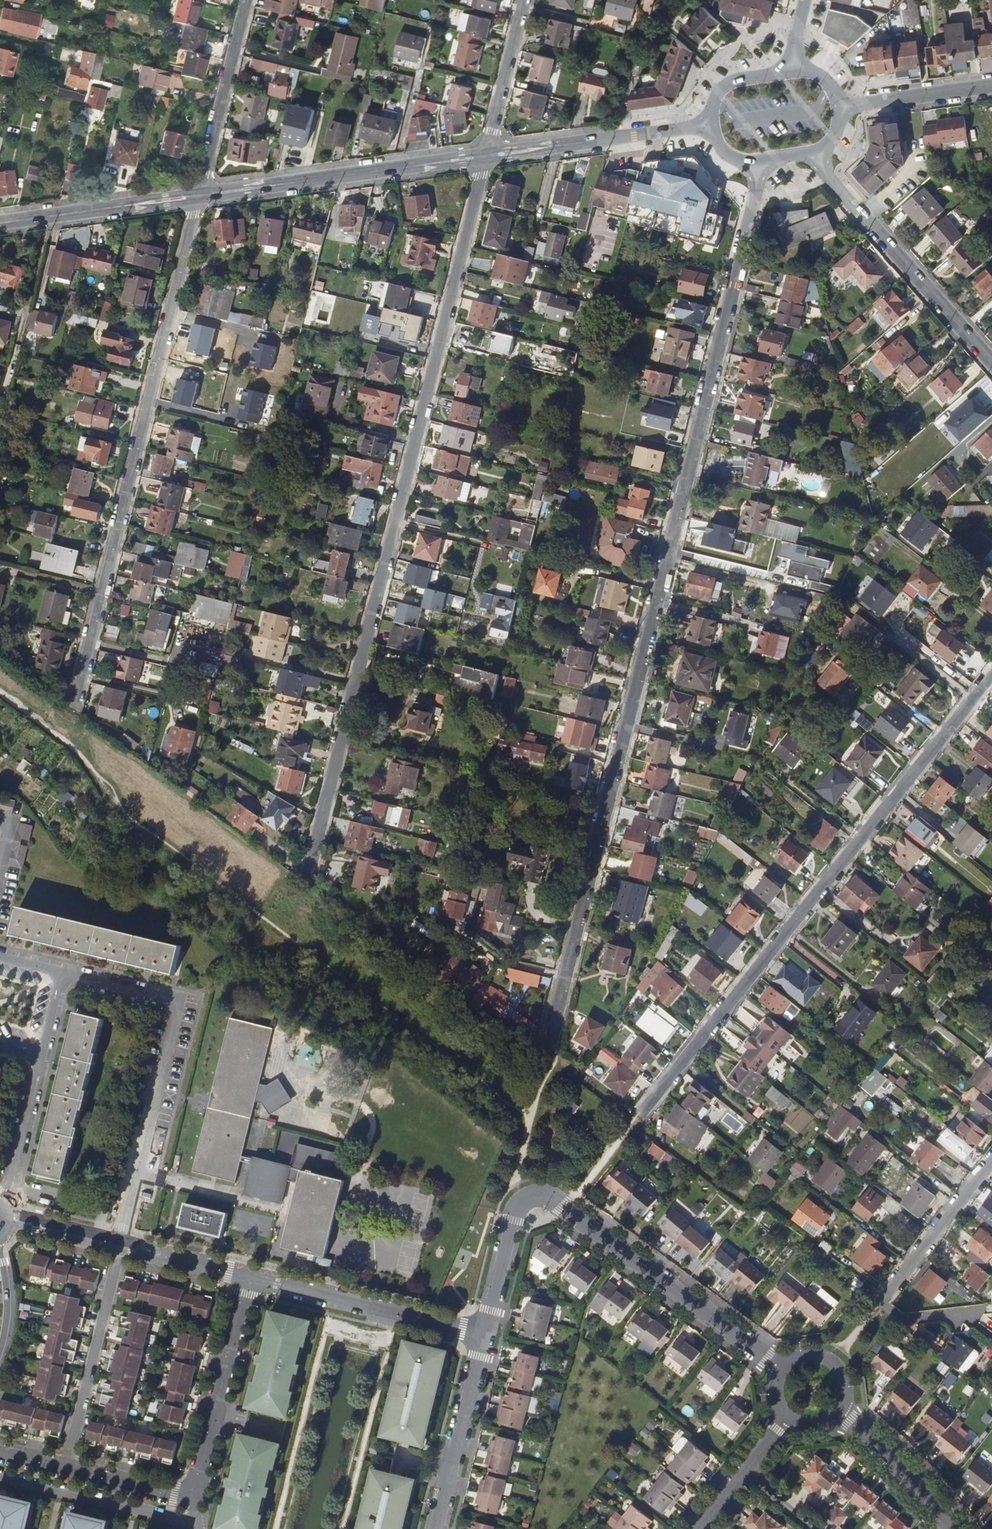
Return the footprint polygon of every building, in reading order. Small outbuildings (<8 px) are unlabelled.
[(174,20),(185,23),(193,25),(199,1),(195,0),(178,0),(174,20)] [(264,6),(270,8),(294,14),(298,0),(266,0),(264,6)] [(385,11),(387,0),(363,0),(362,5),(385,11)] [(472,5),(496,11),(499,0),(473,0),(472,5)] [(638,0),(610,0),(608,10),(634,16),(638,0)] [(763,0),(725,0),(721,15),(728,22),(744,25),(747,15),(768,20),(773,2),(763,0)] [(910,11),(920,10),(918,0),(909,0),(910,11)] [(3,6),(0,20),(0,27),(35,36),(40,18),(17,12),(18,10),(3,6)] [(702,41),(721,22),(704,6),(686,25),(702,41)] [(312,24),(314,18),(294,14),(270,8),(268,15),(279,17),(274,41),(292,45),(298,21),(312,24)] [(824,30),(853,47),(874,28),(860,16),(831,8),(824,30)] [(912,26),(922,25),(920,10),(910,11),(912,26)] [(315,11),(314,18),(319,20),(324,21),(326,14),(315,11)] [(400,20),(401,15),(385,11),(383,16),(400,20)] [(486,36),(489,26),(491,18),(472,14),(467,31),(481,35),(486,36)] [(575,23),(553,17),(551,27),(553,27),(550,41),(569,46),(571,45),(573,37),(572,35),(572,33),(565,31),(566,26),(574,28),(575,23)] [(978,56),(991,55),(991,34),(988,35),(987,30),(986,29),(985,20),(974,22),(976,36),(976,39),(978,56)] [(200,53),(206,28),(193,25),(185,23),(179,47),(184,49),(200,53)] [(964,25),(948,28),(946,28),(949,44),(951,62),(969,59),(966,41),(964,25)] [(426,26),(424,36),(430,38),(432,28),(426,26)] [(427,50),(430,38),(424,36),(400,30),(394,54),(402,56),(401,61),(411,63),(413,59),(418,60),(421,48),(427,50)] [(479,45),(481,35),(467,31),(462,30),(459,40),(462,41),(456,64),(475,69),(481,45),(479,45)] [(339,32),(328,74),(351,80),(355,62),(352,62),(359,37),(339,32)] [(683,80),(693,47),(677,34),(665,74),(683,80)] [(896,69),(897,77),(909,76),(908,68),(921,66),(918,41),(907,43),(906,35),(892,37),(893,45),(896,69)] [(871,73),(896,69),(893,45),(879,46),(879,41),(870,43),(870,47),(868,48),(871,73)] [(930,65),(951,62),(949,44),(927,47),(930,65)] [(199,78),(205,54),(200,53),(184,49),(179,47),(177,47),(173,62),(169,61),(168,63),(180,66),(179,73),(199,78)] [(0,48),(0,73),(11,75),(16,52),(0,48)] [(67,83),(86,87),(89,76),(89,74),(92,63),(95,52),(94,52),(84,49),(80,67),(79,74),(70,72),(67,83)] [(555,57),(537,53),(531,76),(548,81),(555,57)] [(288,77),(298,79),(301,67),(254,56),(252,65),(279,72),(277,78),(274,77),(271,90),(286,94),(289,80),(287,79),(288,77)] [(100,66),(92,63),(89,74),(89,76),(97,78),(100,66)] [(640,74),(642,67),(631,63),(628,71),(640,74)] [(72,65),(70,72),(79,74),(80,67),(72,65)] [(149,84),(162,88),(166,71),(140,65),(136,81),(149,84)] [(309,85),(313,70),(301,67),(298,79),(296,85),(302,87),(303,84),(309,85)] [(594,74),(585,72),(580,90),(590,92),(591,91),(596,92),(595,95),(606,98),(611,78),(610,78),(611,73),(609,70),(599,67),(596,69),(594,74)] [(643,88),(637,89),(627,90),(630,109),(676,101),(683,80),(665,74),(657,72),(648,73),(643,88)] [(404,86),(411,88),(415,75),(407,73),(405,81),(404,86)] [(635,75),(637,89),(643,88),(648,73),(635,75)] [(110,90),(119,93),(121,84),(111,82),(110,90)] [(161,94),(162,88),(149,84),(148,91),(160,94),(161,94)] [(472,88),(454,84),(448,106),(449,106),(450,107),(464,110),(468,111),(470,103),(468,103),(472,88)] [(105,89),(91,86),(87,104),(101,108),(105,89)] [(61,89),(60,95),(74,98),(75,92),(61,89)] [(548,95),(525,89),(519,114),(542,119),(548,95)] [(263,117),(268,95),(246,90),(244,97),(246,98),(243,112),(245,113),(242,123),(260,128),(263,117)] [(84,94),(75,92),(74,98),(83,101),(84,94)] [(163,115),(168,96),(161,94),(160,94),(155,113),(163,115)] [(431,130),(429,114),(422,115),(425,100),(417,98),(407,140),(407,141),(428,138),(427,130),(431,130)] [(292,102),(283,139),(306,145),(316,108),(292,102)] [(361,135),(377,139),(384,110),(371,106),(369,113),(367,113),(361,135)] [(441,131),(449,130),(449,131),(453,133),(462,131),(464,128),(463,122),(467,122),(464,110),(450,107),(452,113),(446,114),(446,115),(439,116),(441,131)] [(398,113),(384,110),(377,139),(392,142),(398,113)] [(939,124),(924,126),(927,149),(942,146),(941,142),(968,138),(965,116),(938,120),(939,124)] [(351,123),(333,119),(328,140),(347,144),(351,123)] [(876,143),(872,153),(905,165),(899,123),(873,127),(876,143)] [(183,134),(165,130),(160,153),(177,157),(183,134)] [(230,152),(240,154),(240,157),(257,161),(257,158),(265,159),(268,139),(261,138),(260,140),(233,136),(230,152)] [(115,138),(110,157),(132,163),(134,155),(137,143),(115,138)] [(874,192),(905,165),(872,153),(870,162),(857,173),(874,192)] [(137,155),(134,155),(132,163),(110,157),(109,160),(134,167),(137,155)] [(629,219),(628,223),(681,237),(681,239),(717,248),(725,218),(715,215),(722,190),(693,156),(643,163),(641,172),(629,219)] [(74,168),(67,166),(64,179),(72,180),(74,168)] [(605,213),(629,219),(641,172),(631,170),(616,171),(614,176),(603,173),(595,204),(606,208),(605,213)] [(0,178),(0,194),(15,192),(14,182),(3,183),(2,178),(0,178)] [(580,187),(561,181),(556,203),(575,208),(580,187)] [(501,183),(495,206),(515,211),(521,188),(501,183)] [(905,206),(924,227),(945,208),(926,187),(905,206)] [(429,196),(408,200),(410,218),(431,215),(429,196)] [(354,217),(364,217),(364,206),(339,205),(339,225),(354,226),(354,217)] [(808,210),(796,212),(779,219),(784,232),(781,234),(788,249),(825,233),(826,236),(833,233),(829,224),(826,225),(822,216),(808,222),(808,210)] [(776,212),(779,219),(796,212),(796,211),(776,212)] [(514,219),(494,213),(486,246),(506,250),(514,219)] [(580,229),(588,231),(592,215),(584,213),(580,229)] [(963,236),(945,216),(928,231),(946,251),(963,236)] [(245,219),(216,222),(218,242),(237,240),(238,245),(243,244),(242,239),(244,239),(243,230),(246,230),(245,219)] [(274,253),(276,245),(278,246),(283,222),(264,219),(260,243),(266,244),(265,252),(274,253)] [(294,239),(323,246),(327,229),(299,222),(294,239)] [(367,244),(388,250),(395,225),(386,223),(385,226),(372,223),(367,244)] [(565,237),(551,233),(545,257),(559,260),(565,237)] [(630,235),(624,233),(621,244),(627,245),(630,235)] [(432,260),(434,252),(436,242),(415,237),(410,257),(408,266),(434,272),(437,261),(432,260)] [(537,245),(528,242),(523,260),(530,262),(533,262),(537,245)] [(975,256),(964,243),(950,255),(956,263),(958,262),(969,275),(985,262),(978,253),(975,256)] [(165,251),(142,245),(137,264),(161,270),(165,251)] [(883,275),(858,247),(834,267),(845,279),(853,272),(868,288),(883,275)] [(113,274),(115,265),(117,253),(95,248),(95,249),(89,248),(86,258),(84,267),(113,274)] [(86,258),(56,250),(51,271),(73,276),(74,269),(83,271),(84,267),(86,258)] [(525,286),(530,262),(523,260),(503,255),(497,279),(525,286)] [(5,264),(0,282),(0,286),(11,289),(12,285),(23,288),(28,271),(5,264)] [(986,271),(971,284),(977,291),(983,297),(991,290),(991,278),(986,271)] [(708,277),(687,272),(682,289),(704,295),(708,277)] [(153,281),(133,276),(126,303),(147,309),(153,281)] [(790,276),(784,300),(807,306),(807,302),(821,300),(817,283),(790,276)] [(365,292),(368,280),(360,278),(357,290),(365,292)] [(597,305),(604,280),(598,279),(592,303),(597,305)] [(748,284),(746,290),(759,294),(761,288),(748,284)] [(211,294),(204,292),(198,314),(203,315),(204,315),(219,318),(219,320),(229,322),(236,291),(213,286),(211,294)] [(409,300),(412,291),(392,286),(385,311),(391,313),(409,317),(413,301),(409,300)] [(569,299),(551,295),(551,293),(540,290),(537,300),(549,303),(548,309),(550,309),(548,315),(564,319),(566,313),(568,313),(567,317),(572,318),(573,315),(572,314),(573,308),(568,307),(569,299)] [(911,311),(893,290),(876,305),(894,325),(911,311)] [(78,292),(74,291),(74,293),(68,292),(65,303),(71,304),(75,305),(78,292)] [(78,315),(83,293),(78,292),(75,305),(73,313),(78,315)] [(286,292),(285,301),(300,303),(301,294),(286,292)] [(475,293),(473,299),(486,302),(487,296),(475,293)] [(672,307),(669,322),(686,326),(686,324),(703,329),(708,307),(691,303),(691,301),(682,299),(680,309),(672,307)] [(801,331),(807,306),(784,300),(778,326),(801,331)] [(113,303),(106,301),(102,320),(108,322),(113,303)] [(493,325),(498,306),(476,301),(472,320),(493,325)] [(584,301),(578,326),(586,328),(592,303),(584,301)] [(55,337),(59,316),(42,312),(38,333),(55,337)] [(880,312),(875,317),(887,328),(892,323),(880,312)] [(70,313),(68,322),(76,324),(77,322),(88,324),(90,317),(78,315),(73,313),(70,313)] [(863,324),(858,317),(850,324),(856,330),(863,324)] [(254,329),(262,331),(265,320),(256,318),(254,329)] [(622,318),(621,326),(628,327),(630,320),(622,318)] [(0,320),(0,342),(7,343),(13,323),(0,320)] [(252,333),(254,329),(240,325),(229,322),(219,320),(218,320),(217,324),(223,325),(252,333)] [(202,322),(197,343),(217,348),(222,327),(202,322)] [(406,322),(403,334),(396,333),(394,340),(411,344),(416,324),(406,322)] [(852,334),(856,330),(850,324),(846,327),(852,334)] [(661,360),(665,361),(673,329),(669,328),(661,360)] [(695,335),(673,329),(665,361),(687,366),(695,335)] [(776,331),(770,330),(769,333),(766,332),(766,334),(763,334),(760,350),(762,350),(762,352),(783,357),(787,337),(776,334),(776,331)] [(136,341),(126,339),(126,338),(121,337),(121,335),(108,332),(105,342),(118,345),(117,350),(115,349),(112,361),(133,365),(135,354),(133,354),(136,341)] [(511,354),(515,337),(496,332),(492,350),(511,354)] [(917,352),(905,337),(875,360),(888,376),(917,352)] [(569,360),(572,350),(551,346),(549,355),(569,360)] [(927,360),(920,351),(896,373),(904,382),(907,379),(913,386),(932,370),(925,362),(927,360)] [(399,361),(375,355),(369,379),(393,385),(399,361)] [(769,375),(771,365),(745,359),(741,381),(764,386),(766,375),(769,375)] [(788,359),(786,368),(810,373),(812,364),(788,359)] [(339,364),(337,373),(348,376),(351,367),(339,364)] [(78,366),(72,390),(96,396),(99,380),(107,382),(109,373),(78,366)] [(678,383),(680,377),(649,369),(646,382),(652,384),(651,390),(670,395),(673,381),(678,383)] [(950,371),(931,386),(944,401),(963,385),(950,371)] [(463,373),(459,395),(468,397),(473,376),(463,373)] [(333,382),(310,376),(302,413),(325,418),(333,382)] [(910,389),(913,386),(907,379),(904,382),(910,389)] [(260,419),(267,393),(247,387),(240,414),(260,419)] [(387,396),(363,390),(360,402),(369,404),(365,422),(393,429),(397,413),(395,412),(398,399),(387,396)] [(740,394),(735,417),(739,417),(755,421),(762,423),(764,411),(761,411),(764,400),(740,394)] [(97,405),(83,401),(78,420),(109,428),(115,403),(99,398),(97,405)] [(675,409),(677,403),(655,398),(653,404),(675,409)] [(477,426),(482,408),(457,401),(452,420),(477,426)] [(652,411),(650,418),(648,427),(670,432),(675,409),(653,404),(652,411)] [(642,416),(650,418),(652,411),(644,409),(642,416)] [(962,413),(958,409),(952,414),(955,418),(950,422),(961,434),(973,424),(962,412),(962,413)] [(856,419),(860,425),(866,420),(862,414),(856,419)] [(754,426),(755,421),(739,417),(738,422),(754,426)] [(749,445),(754,426),(738,422),(733,444),(749,448),(749,445)] [(471,451),(476,432),(448,425),(444,444),(471,451)] [(173,442),(169,457),(174,458),(193,463),(195,454),(192,453),(196,435),(173,429),(170,441),(173,442)] [(991,455),(991,429),(979,441),(991,455)] [(114,443),(89,437),(86,450),(89,451),(87,458),(109,464),(114,443)] [(384,461),(389,443),(367,438),(363,455),(384,461)] [(852,461),(860,463),(859,460),(855,444),(848,442),(852,461)] [(753,448),(751,454),(764,457),(765,448),(753,446),(753,448)] [(661,471),(665,453),(639,447),(636,465),(661,471)] [(467,475),(471,458),(441,450),(437,468),(467,475)] [(170,476),(174,458),(159,454),(154,472),(170,476)] [(782,473),(784,461),(764,457),(751,454),(744,485),(767,490),(771,470),(782,473)] [(340,468),(353,472),(358,474),(356,483),(351,482),(349,490),(371,496),(379,467),(342,457),(340,468)] [(618,486),(622,468),(593,461),(589,479),(618,486)] [(929,479),(947,500),(964,485),(955,475),(954,476),(944,465),(929,479)] [(850,467),(848,477),(854,478),(856,468),(850,467)] [(90,497),(95,473),(78,469),(72,493),(90,497)] [(447,497),(458,500),(467,502),(472,484),(449,478),(443,477),(439,495),(447,497)] [(540,480),(536,497),(543,498),(547,482),(540,480)] [(183,482),(182,487),(187,488),(207,493),(208,488),(183,482)] [(165,483),(162,495),(164,496),(161,507),(178,512),(181,512),(187,488),(182,487),(165,483)] [(631,514),(631,516),(645,519),(651,493),(634,488),(630,504),(621,502),(619,511),(631,514)] [(457,506),(458,500),(447,497),(446,504),(457,506)] [(103,506),(80,500),(76,515),(100,520),(103,506)] [(377,505),(359,500),(352,525),(369,530),(373,515),(375,516),(377,505)] [(528,516),(526,523),(538,526),(544,502),(537,500),(532,517),(528,516)] [(747,503),(745,512),(743,520),(739,519),(736,531),(763,537),(769,508),(747,503)] [(970,505),(971,515),(991,515),(991,504),(970,505)] [(152,520),(150,530),(172,536),(178,512),(161,507),(159,507),(158,506),(154,521),(152,520)] [(923,547),(940,526),(920,510),(903,531),(923,547)] [(54,540),(60,515),(41,511),(35,536),(54,540)] [(419,515),(417,523),(431,526),(433,519),(419,515)] [(495,516),(489,540),(492,541),(498,517),(495,516)] [(635,524),(602,516),(600,523),(605,524),(602,537),(601,537),(599,547),(601,554),(608,560),(613,561),(613,564),(624,567),(627,554),(636,557),(640,541),(631,539),(629,540),(628,537),(628,535),(630,534),(633,533),(635,524)] [(532,551),(538,526),(526,523),(498,517),(492,541),(532,551)] [(605,524),(600,523),(597,536),(601,537),(602,537),(605,524)] [(734,530),(710,525),(708,535),(710,536),(707,549),(742,557),(746,543),(732,540),(734,530)] [(358,551),(362,534),(333,526),(330,537),(335,538),(333,545),(358,551)] [(444,538),(423,533),(421,542),(423,543),(421,549),(419,548),(417,557),(438,563),(444,538)] [(710,536),(708,535),(705,535),(702,547),(707,549),(710,536)] [(795,551),(796,545),(781,541),(780,548),(795,551)] [(182,542),(176,564),(182,565),(187,544),(182,542)] [(135,543),(133,553),(144,555),(147,556),(150,547),(135,543)] [(197,546),(187,544),(182,565),(205,571),(210,552),(196,549),(197,546)] [(950,545),(945,551),(951,556),(956,550),(950,545)] [(77,552),(52,546),(47,567),(74,574),(76,564),(74,564),(77,552)] [(227,576),(242,578),(247,552),(232,550),(227,576)] [(794,561),(830,569),(832,562),(796,553),(794,561)] [(337,554),(331,578),(345,582),(351,557),(337,554)] [(169,579),(172,563),(147,556),(144,555),(142,564),(140,563),(136,579),(139,580),(152,584),(154,579),(155,575),(164,578),(169,579)] [(244,578),(249,579),(252,556),(247,555),(244,578)] [(943,580),(923,565),(910,581),(923,591),(930,597),(943,580)] [(418,585),(421,575),(406,571),(404,581),(418,585)] [(539,593),(557,597),(562,575),(544,571),(539,593)] [(691,575),(687,595),(711,600),(715,581),(691,575)] [(345,601),(350,583),(345,582),(331,578),(326,596),(345,601)] [(631,584),(610,579),(603,607),(626,613),(629,602),(626,601),(631,584)] [(862,597),(874,607),(888,588),(876,579),(862,597)] [(155,603),(159,585),(152,584),(139,580),(137,588),(135,598),(155,603)] [(429,587),(424,607),(445,612),(447,603),(463,607),(466,597),(429,587)] [(70,595),(49,590),(42,617),(64,623),(70,595)] [(982,604),(991,612),(991,591),(982,604)] [(221,618),(231,620),(235,605),(195,595),(191,609),(197,610),(195,616),(213,621),(214,615),(221,616),(221,618)] [(509,615),(507,623),(514,625),(520,600),(513,598),(511,604),(502,602),(500,613),(509,615)] [(401,601),(397,621),(419,626),(424,606),(401,601)] [(174,616),(175,610),(175,608),(169,606),(167,614),(154,611),(148,634),(139,633),(137,642),(165,649),(173,617),(174,616)] [(838,638),(853,650),(865,636),(872,642),(882,630),(859,612),(838,638)] [(287,645),(289,637),(287,636),(289,627),(291,619),(266,613),(260,638),(262,638),(287,645)] [(611,633),(613,623),(593,617),(587,642),(602,646),(605,631),(611,633)] [(716,622),(694,617),(692,625),(694,626),(692,632),(691,632),(688,642),(711,647),(711,645),(716,622)] [(494,634),(511,638),(514,625),(507,623),(497,620),(494,634)] [(253,627),(231,622),(229,630),(242,633),(251,635),(253,627)] [(415,652),(421,628),(398,623),(395,634),(393,634),(390,646),(415,652)] [(937,624),(931,632),(940,639),(935,646),(952,660),(964,646),(937,624)] [(58,684),(64,658),(61,657),(64,643),(63,643),(65,632),(46,627),(43,638),(46,639),(37,678),(58,684)] [(608,648),(611,633),(605,631),(602,646),(608,648)] [(761,631),(756,653),(775,657),(780,635),(761,631)] [(287,645),(262,638),(260,638),(255,656),(283,663),(287,645)] [(238,650),(225,646),(223,654),(237,658),(238,650)] [(565,655),(563,664),(590,670),(594,671),(595,664),(593,663),(595,653),(570,647),(568,655),(565,655)] [(233,670),(237,658),(223,654),(220,666),(233,670)] [(144,661),(124,656),(118,678),(139,683),(144,661)] [(680,686),(713,694),(717,674),(715,673),(717,662),(687,656),(680,686)] [(391,664),(373,659),(371,668),(389,672),(391,664)] [(202,662),(199,673),(215,677),(217,667),(202,662)] [(819,682),(833,693),(848,674),(835,663),(819,682)] [(391,664),(389,672),(404,676),(406,668),(391,664)] [(586,687),(590,670),(563,664),(559,683),(579,688),(585,689),(586,687)] [(489,683),(485,697),(496,699),(502,674),(468,666),(465,677),(489,683)] [(916,666),(895,692),(916,707),(936,681),(916,666)] [(318,689),(321,679),(285,670),(279,695),(301,700),(304,685),(313,687),(313,688),(318,689)] [(516,686),(519,678),(509,676),(505,695),(514,697),(516,690),(518,690),(519,687),(516,686)] [(215,687),(222,689),(224,681),(217,679),(215,687)] [(244,694),(246,686),(224,681),(222,689),(244,694)] [(194,683),(191,695),(198,697),(204,693),(205,686),(194,683)] [(459,694),(460,690),(460,689),(444,685),(444,686),(443,690),(441,689),(439,698),(446,700),(445,705),(451,706),(454,693),(459,694)] [(121,722),(128,692),(110,688),(109,697),(107,696),(102,717),(121,722)] [(602,720),(606,700),(601,699),(584,694),(579,714),(602,720)] [(690,717),(694,699),(675,695),(669,721),(677,722),(677,725),(687,727),(688,725),(692,726),(694,718),(690,717)] [(778,697),(772,711),(777,712),(779,712),(785,700),(778,697)] [(277,702),(270,730),(296,737),(303,710),(277,702)] [(444,709),(416,702),(414,711),(412,710),(410,711),(409,716),(410,719),(412,720),(410,728),(435,734),(436,729),(443,731),(446,718),(442,717),(443,714),(444,709)] [(874,724),(895,741),(909,722),(888,706),(874,724)] [(872,722),(856,709),(850,716),(867,729),(872,722)] [(745,739),(750,714),(733,711),(730,727),(728,727),(726,736),(729,736),(727,744),(749,748),(750,740),(745,739)] [(595,742),(599,725),(580,720),(574,745),(597,751),(599,743),(595,742)] [(778,731),(771,727),(765,741),(772,744),(778,731)] [(177,754),(189,757),(195,734),(173,729),(168,751),(177,754)] [(775,750),(796,767),(810,751),(788,733),(775,750)] [(523,741),(505,736),(502,748),(533,756),(533,758),(546,761),(550,748),(536,744),(538,738),(525,734),(523,741)] [(848,760),(865,773),(883,749),(867,736),(848,760)] [(672,743),(652,738),(650,747),(651,747),(647,763),(666,767),(672,743)] [(279,739),(273,764),(274,765),(285,768),(297,771),(303,745),(279,739)] [(968,758),(979,767),(985,771),(991,763),(991,747),(983,740),(968,758)] [(239,743),(237,747),(247,752),(249,748),(239,743)] [(418,763),(392,757),(383,789),(395,792),(398,783),(412,787),(418,763)] [(566,785),(585,790),(591,764),(573,760),(566,785)] [(749,768),(743,765),(740,772),(746,775),(749,768)] [(643,788),(657,790),(666,792),(670,770),(649,766),(646,779),(645,779),(643,788)] [(964,786),(981,800),(991,785),(991,777),(985,771),(979,767),(964,786)] [(300,795),(305,773),(297,771),(285,768),(279,790),(300,795)] [(836,803),(843,794),(840,791),(849,780),(836,769),(820,789),(836,803)] [(942,777),(930,791),(944,803),(956,788),(942,777)] [(852,782),(849,780),(840,791),(843,794),(852,782)] [(401,796),(415,797),(416,789),(402,787),(401,796)] [(654,805),(651,804),(649,814),(671,818),(676,794),(666,792),(657,790),(655,801),(654,805)] [(938,811),(944,803),(930,791),(923,799),(938,811)] [(2,798),(0,808),(0,810),(14,814),(17,801),(2,798)] [(293,815),(298,809),(281,799),(264,822),(280,833),(288,822),(285,820),(291,813),(293,815)] [(399,826),(403,807),(391,804),(387,823),(399,826)] [(247,833),(259,818),(241,805),(230,820),(247,833)] [(296,818),(293,815),(291,813),(285,820),(288,822),(291,824),(296,818)] [(362,813),(360,823),(371,826),(374,817),(362,813)] [(728,816),(719,814),(716,820),(725,822),(728,816)] [(934,835),(938,829),(920,815),(909,830),(930,847),(937,838),(934,835)] [(629,831),(624,851),(625,851),(644,856),(648,836),(657,838),(660,826),(636,820),(634,832),(629,831)] [(725,822),(716,820),(716,821),(713,827),(715,828),(722,829),(725,822)] [(811,840),(823,849),(840,829),(828,820),(811,840)] [(384,841),(387,830),(377,827),(371,826),(360,823),(353,821),(347,846),(371,852),(374,839),(384,841)] [(34,826),(32,825),(20,823),(17,836),(31,840),(34,826)] [(969,854),(985,835),(970,823),(955,843),(969,854)] [(455,843),(454,846),(459,847),(460,844),(458,843),(460,834),(454,833),(451,841),(455,843)] [(905,835),(889,854),(907,869),(909,870),(924,851),(905,835)] [(973,858),(989,838),(985,835),(969,854),(973,858)] [(31,840),(17,836),(16,842),(29,845),(31,840)] [(434,857),(438,842),(429,840),(426,855),(434,857)] [(778,856),(797,870),(808,856),(790,841),(778,856)] [(29,845),(16,842),(10,865),(22,867),(24,868),(29,845)] [(535,850),(516,845),(513,859),(531,864),(528,879),(542,883),(546,865),(547,861),(550,861),(552,850),(536,846),(535,850)] [(395,865),(364,858),(356,888),(376,893),(381,874),(392,876),(395,865)] [(907,869),(892,889),(896,892),(911,872),(909,870),(907,869)] [(922,898),(931,888),(911,872),(896,892),(908,902),(921,912),(928,903),(922,898)] [(757,890),(771,902),(782,889),(768,877),(757,890)] [(873,890),(856,877),(841,896),(858,909),(873,890)] [(619,899),(616,912),(614,919),(641,925),(650,889),(623,882),(619,899)] [(879,890),(873,897),(886,908),(892,900),(879,890)] [(470,897),(478,899),(480,893),(468,891),(467,895),(453,892),(448,915),(464,920),(470,897)] [(490,893),(489,901),(498,903),(500,895),(490,893)] [(706,904),(690,893),(686,901),(702,911),(706,904)] [(522,934),(524,927),(508,923),(509,915),(499,912),(502,902),(503,896),(500,895),(498,903),(489,901),(487,901),(483,920),(495,923),(493,929),(503,932),(504,929),(522,934)] [(516,905),(502,902),(499,912),(509,915),(508,923),(524,927),(525,918),(514,916),(516,905)] [(744,902),(729,920),(746,934),(760,916),(744,902)] [(930,905),(928,903),(921,912),(923,914),(930,905)] [(21,908),(14,935),(39,941),(75,950),(112,959),(149,968),(175,974),(181,946),(21,908)] [(823,942),(840,956),(857,935),(840,921),(823,942)] [(679,936),(683,931),(674,924),(671,930),(677,934),(679,936)] [(711,945),(729,959),(745,940),(727,926),(711,945)] [(677,934),(671,930),(655,959),(659,962),(661,964),(677,934)] [(905,956),(922,968),(937,949),(921,936),(905,956)] [(635,952),(612,947),(607,971),(622,975),(629,976),(635,952)] [(430,951),(427,956),(440,966),(444,961),(430,951)] [(465,979),(462,982),(472,989),(485,972),(478,967),(474,972),(472,970),(473,968),(461,959),(459,961),(452,956),(445,965),(465,979)] [(690,978),(707,992),(722,973),(705,960),(690,978)] [(872,982),(888,995),(906,973),(890,960),(872,982)] [(664,974),(668,969),(661,964),(659,962),(648,976),(639,987),(637,989),(639,991),(644,995),(652,984),(657,989),(653,994),(660,1000),(669,1007),(683,989),(667,976),(664,974)] [(822,984),(811,976),(806,982),(786,966),(775,979),(807,1003),(822,984)] [(538,985),(540,976),(516,969),(514,978),(538,985)] [(636,984),(639,987),(648,976),(645,973),(636,984)] [(487,985),(485,983),(478,993),(502,1011),(505,1008),(502,1006),(504,1003),(505,1004),(510,996),(500,989),(499,990),(489,983),(487,985)] [(796,1017),(802,1009),(772,985),(761,999),(780,1015),(785,1008),(796,1017)] [(660,1000),(653,994),(650,998),(658,1004),(660,1000)] [(837,1027),(854,1040),(877,1011),(861,998),(837,1027)] [(641,1036),(657,1049),(662,1042),(663,1043),(679,1022),(656,1004),(634,1031),(641,1036)] [(44,1148),(38,1174),(65,1180),(105,1020),(78,1013),(72,1038),(63,1075),(54,1111),(44,1148)] [(965,1018),(970,1023),(974,1018),(968,1013),(965,1018)] [(767,1029),(759,1039),(777,1053),(793,1033),(770,1016),(762,1026),(767,1029)] [(607,1027),(590,1018),(577,1040),(594,1050),(607,1027)] [(975,1026),(978,1021),(974,1018),(970,1023),(975,1026)] [(256,1102),(260,1084),(274,1029),(231,1019),(194,1171),(236,1182),(242,1160),(253,1163),(246,1194),(282,1203),(286,1185),(287,1179),(300,1182),(284,1247),(301,1251),(299,1258),(315,1262),(317,1255),(326,1257),(345,1181),(332,1178),(291,1168),(254,1159),(243,1157),(256,1102)] [(745,1060),(761,1073),(777,1053),(759,1039),(755,1035),(747,1045),(751,1049),(743,1058),(745,1060)] [(656,1060),(661,1053),(657,1049),(641,1036),(626,1055),(643,1069),(652,1057),(656,1060)] [(880,1072),(896,1052),(888,1045),(872,1065),(873,1066),(880,1072)] [(750,1096),(766,1076),(761,1073),(745,1060),(729,1080),(750,1096)] [(972,1080),(984,1090),(988,1093),(991,1088),(991,1064),(987,1060),(972,1080)] [(876,1095),(888,1078),(880,1072),(873,1066),(872,1065),(859,1081),(872,1092),(876,1095)] [(607,1083),(624,1096),(637,1080),(620,1067),(607,1083)] [(575,1078),(580,1071),(577,1069),(573,1073),(571,1075),(575,1078)] [(294,1101),(279,1078),(268,1086),(260,1084),(256,1102),(264,1104),(271,1115),(294,1101)] [(709,1099),(714,1094),(697,1080),(691,1087),(695,1091),(683,1104),(703,1120),(716,1105),(712,1102),(709,1099)] [(944,1080),(939,1086),(944,1090),(949,1084),(944,1080)] [(961,1094),(949,1084),(944,1090),(957,1100),(961,1094)] [(783,1107),(791,1099),(775,1085),(768,1093),(783,1107)] [(988,1093),(984,1090),(969,1109),(980,1118),(982,1120),(986,1115),(991,1120),(991,1096),(988,1093)] [(849,1106),(856,1111),(864,1102),(851,1091),(843,1101),(849,1106)] [(570,1098),(565,1104),(572,1110),(578,1103),(570,1098)] [(692,1145),(708,1125),(703,1120),(683,1104),(681,1103),(672,1115),(685,1126),(678,1134),(692,1145)] [(856,1125),(863,1117),(856,1111),(849,1106),(832,1128),(839,1133),(849,1121),(856,1125)] [(960,1111),(949,1126),(959,1134),(976,1147),(977,1148),(989,1133),(960,1111)] [(595,1118),(590,1124),(597,1129),(602,1123),(595,1118)] [(932,1126),(925,1134),(932,1139),(941,1146),(945,1137),(932,1126)] [(852,1156),(868,1168),(887,1144),(871,1132),(852,1156)] [(991,1135),(989,1133),(977,1148),(980,1150),(991,1135)] [(965,1160),(976,1147),(959,1134),(948,1148),(965,1160)] [(941,1146),(932,1139),(927,1135),(911,1155),(930,1170),(946,1150),(941,1146)] [(768,1138),(750,1159),(766,1172),(784,1151),(768,1138)] [(663,1159),(667,1149),(654,1143),(649,1152),(663,1159)] [(338,1154),(296,1144),(291,1166),(291,1168),(332,1178),(338,1154)] [(900,1167),(905,1161),(895,1153),(890,1159),(900,1167)] [(823,1184),(831,1190),(848,1169),(831,1156),(814,1177),(818,1180),(816,1182),(821,1186),(823,1184)] [(291,1166),(255,1157),(254,1159),(291,1168),(291,1166)] [(808,1165),(798,1158),(793,1163),(804,1171),(808,1165)] [(806,1172),(804,1171),(793,1163),(788,1170),(800,1179),(806,1172)] [(617,1192),(627,1201),(640,1185),(618,1167),(604,1184),(611,1190),(613,1188),(617,1192)] [(660,1197),(642,1183),(640,1185),(627,1201),(637,1210),(638,1208),(645,1214),(660,1197)] [(918,1183),(902,1203),(919,1217),(935,1196),(918,1183)] [(856,1207),(870,1219),(885,1199),(872,1188),(856,1207)] [(980,1214),(991,1222),(991,1221),(991,1196),(983,1208),(984,1209),(980,1214)] [(794,1215),(816,1232),(830,1214),(808,1197),(794,1215)] [(637,1210),(627,1201),(625,1203),(635,1212),(637,1210)] [(186,1203),(180,1227),(223,1237),(228,1213),(186,1203)] [(691,1226),(692,1224),(673,1208),(660,1223),(667,1228),(671,1231),(669,1234),(678,1241),(691,1226)] [(691,1226),(678,1241),(698,1258),(711,1242),(691,1226)] [(966,1255),(975,1261),(982,1266),(991,1253),(991,1232),(984,1226),(972,1241),(976,1244),(966,1255)] [(883,1242),(871,1233),(853,1257),(875,1273),(889,1256),(878,1247),(883,1242)] [(535,1255),(555,1270),(569,1251),(563,1246),(561,1249),(556,1244),(547,1238),(535,1255)] [(734,1276),(742,1265),(722,1249),(710,1263),(718,1270),(724,1275),(723,1277),(729,1282),(734,1276)] [(37,1254),(32,1274),(47,1278),(47,1276),(54,1278),(53,1280),(68,1283),(68,1281),(75,1283),(82,1285),(82,1286),(97,1290),(102,1269),(97,1269),(96,1270),(93,1270),(87,1268),(86,1270),(72,1267),(72,1265),(66,1263),(63,1262),(64,1260),(58,1259),(57,1262),(51,1261),(52,1257),(37,1254)] [(586,1263),(580,1258),(577,1261),(574,1259),(569,1266),(572,1268),(565,1277),(586,1293),(598,1276),(590,1270),(584,1265),(586,1263)] [(742,1265),(734,1276),(735,1278),(749,1261),(747,1260),(742,1265)] [(766,1275),(749,1261),(735,1278),(753,1292),(766,1275)] [(978,1288),(990,1273),(982,1266),(975,1261),(963,1276),(978,1288)] [(947,1281),(932,1269),(919,1286),(934,1298),(947,1281)] [(133,1277),(127,1276),(122,1297),(137,1300),(138,1298),(152,1301),(151,1303),(166,1307),(180,1310),(180,1308),(188,1310),(195,1312),(194,1314),(209,1318),(214,1297),(209,1296),(208,1297),(205,1296),(199,1295),(198,1297),(184,1293),(185,1290),(171,1286),(156,1283),(155,1286),(141,1283),(142,1281),(135,1279),(132,1279),(133,1277)] [(802,1295),(783,1280),(770,1295),(778,1302),(779,1300),(790,1309),(796,1303),(802,1295)] [(550,1288),(546,1284),(542,1289),(546,1293),(550,1288)] [(620,1289),(614,1284),(600,1303),(620,1318),(633,1302),(625,1295),(619,1291),(620,1289)] [(969,1302),(975,1293),(966,1285),(959,1294),(969,1302)] [(802,1295),(796,1303),(802,1308),(801,1308),(821,1324),(834,1308),(808,1287),(802,1295)] [(44,1361),(36,1395),(57,1400),(58,1394),(66,1396),(71,1374),(64,1373),(67,1360),(74,1362),(80,1341),(72,1339),(75,1327),(83,1329),(88,1307),(80,1305),(82,1299),(60,1294),(52,1328),(53,1328),(45,1361),(44,1361)] [(778,1302),(770,1295),(769,1298),(776,1304),(778,1302)] [(524,1310),(522,1317),(549,1324),(553,1307),(530,1301),(528,1308),(528,1311),(524,1310)] [(642,1339),(659,1317),(653,1313),(651,1316),(648,1314),(643,1310),(629,1329),(642,1339)] [(108,1406),(107,1413),(127,1417),(136,1384),(145,1350),(144,1350),(152,1316),(132,1311),(130,1317),(122,1316),(117,1337),(125,1339),(122,1351),(114,1349),(109,1370),(117,1372),(114,1385),(106,1383),(101,1404),(108,1406)] [(287,1315),(273,1312),(270,1324),(273,1325),(271,1336),(259,1384),(256,1395),(253,1394),(250,1407),(263,1410),(263,1408),(277,1412),(276,1414),(289,1417),(293,1404),(289,1404),(292,1393),(304,1345),(307,1334),(310,1334),(313,1322),(300,1319),(299,1320),(286,1317),(287,1315)] [(549,1324),(522,1317),(521,1324),(524,1325),(524,1328),(522,1334),(545,1340),(549,1324)] [(664,1321),(659,1317),(642,1339),(656,1349),(670,1330),(665,1326),(662,1324),(664,1321)] [(200,1351),(204,1337),(182,1331),(179,1346),(182,1347),(179,1361),(175,1360),(168,1389),(172,1390),(168,1404),(165,1403),(161,1418),(183,1423),(187,1409),(183,1408),(186,1394),(190,1394),(197,1366),(193,1365),(197,1351),(200,1351)] [(939,1354),(958,1368),(967,1356),(973,1348),(956,1334),(953,1335),(949,1341),(949,1344),(946,1348),(944,1346),(939,1354)] [(689,1339),(682,1335),(668,1354),(689,1369),(701,1352),(693,1346),(687,1342),(689,1339)] [(256,1384),(259,1384),(271,1336),(268,1336),(256,1384)] [(423,1443),(446,1353),(408,1343),(386,1433),(423,1443)] [(886,1347),(885,1346),(872,1363),(892,1379),(905,1362),(900,1358),(905,1352),(893,1343),(889,1343),(886,1347)] [(304,1345),(292,1393),(295,1393),(307,1345),(304,1345)] [(977,1351),(973,1348),(967,1356),(971,1359),(977,1351)] [(513,1361),(511,1368),(535,1374),(539,1357),(520,1352),(518,1362),(513,1361)] [(905,1352),(900,1358),(905,1362),(908,1358),(908,1354),(905,1352)] [(719,1362),(713,1357),(699,1376),(719,1392),(732,1375),(724,1369),(718,1365),(719,1362)] [(535,1374),(511,1368),(510,1375),(514,1376),(512,1386),(524,1389),(531,1391),(535,1374)] [(537,1375),(534,1389),(540,1390),(544,1377),(537,1375)] [(917,1395),(899,1380),(885,1397),(904,1412),(917,1395)] [(502,1399),(500,1406),(527,1412),(531,1396),(523,1394),(508,1390),(506,1397),(506,1400),(502,1399)] [(529,1410),(536,1412),(540,1397),(533,1395),(529,1410)] [(737,1402),(731,1397),(717,1416),(737,1431),(750,1415),(742,1408),(736,1404),(737,1402)] [(32,1427),(48,1430),(48,1428),(53,1429),(51,1435),(61,1437),(66,1415),(1,1399),(0,1404),(0,1419),(4,1420),(5,1418),(10,1419),(8,1424),(27,1429),(28,1423),(33,1424),(32,1427)] [(955,1421),(936,1405),(922,1422),(929,1428),(931,1426),(935,1430),(943,1436),(950,1427),(955,1421)] [(527,1412),(500,1406),(499,1413),(502,1414),(501,1417),(500,1423),(523,1429),(527,1412)] [(178,1443),(92,1422),(86,1443),(96,1446),(97,1440),(102,1441),(101,1444),(109,1445),(108,1448),(118,1451),(119,1445),(124,1446),(123,1449),(138,1453),(139,1450),(143,1451),(142,1457),(151,1459),(152,1456),(160,1458),(160,1455),(165,1456),(163,1462),(173,1465),(178,1443)] [(972,1445),(950,1427),(943,1436),(936,1444),(947,1453),(950,1455),(949,1457),(957,1464),(972,1445)] [(243,1435),(240,1447),(243,1448),(240,1459),(228,1507),(226,1518),(222,1517),(219,1528),(262,1528),(262,1527),(259,1526),(262,1515),(274,1467),(276,1456),(279,1457),(283,1444),(269,1441),(269,1443),(256,1439),(256,1438),(243,1435)] [(492,1439),(489,1452),(512,1457),(516,1440),(498,1436),(497,1441),(492,1439)] [(680,1454),(702,1471),(706,1466),(703,1464),(705,1461),(709,1456),(690,1441),(689,1442),(685,1439),(681,1439),(673,1449),(680,1454)] [(512,1457),(489,1452),(486,1464),(491,1465),(489,1470),(504,1474),(508,1475),(512,1457)] [(702,1471),(680,1454),(669,1468),(676,1473),(688,1482),(692,1477),(694,1475),(697,1477),(702,1471)] [(803,1486),(809,1491),(828,1467),(830,1464),(817,1455),(803,1473),(809,1478),(803,1486)] [(238,1458),(226,1506),(228,1507),(240,1459),(238,1458)] [(977,1459),(964,1476),(984,1492),(985,1491),(991,1481),(991,1471),(977,1459)] [(274,1467),(262,1515),(264,1516),(276,1468),(274,1467)] [(828,1467),(809,1491),(814,1495),(822,1485),(830,1491),(834,1487),(841,1477),(828,1467)] [(666,1471),(656,1485),(677,1502),(682,1497),(679,1494),(681,1492),(685,1486),(673,1477),(666,1471)] [(414,1481),(376,1472),(362,1528),(402,1528),(414,1481)] [(676,1473),(675,1475),(687,1484),(688,1482),(676,1473)] [(482,1479),(479,1491),(502,1497),(506,1480),(503,1479),(488,1475),(487,1480),(482,1479)] [(675,1475),(673,1477),(685,1486),(687,1484),(675,1475)] [(852,1499),(864,1483),(858,1479),(856,1482),(853,1480),(849,1476),(845,1481),(838,1490),(837,1490),(850,1500),(852,1499)] [(841,1477),(834,1487),(835,1488),(843,1479),(841,1477)] [(843,1479),(835,1488),(838,1490),(845,1481),(843,1479)] [(864,1483),(852,1499),(868,1512),(870,1509),(878,1499),(880,1496),(864,1483)] [(783,1489),(776,1484),(771,1491),(777,1496),(783,1489)] [(677,1502),(656,1485),(645,1498),(664,1513),(668,1508),(670,1505),(673,1508),(677,1502)] [(502,1497),(479,1491),(476,1503),(481,1504),(480,1509),(498,1514),(502,1497)] [(32,1504),(0,1496),(0,1528),(26,1528),(32,1504)] [(878,1499),(870,1509),(873,1510),(880,1501),(878,1499)] [(872,1515),(889,1528),(899,1514),(901,1513),(884,1500),(882,1503),(875,1512),(872,1515)] [(882,1503),(880,1501),(873,1510),(875,1512),(882,1503)] [(624,1516),(640,1528),(652,1528),(649,1527),(654,1521),(633,1505),(624,1516)] [(837,1506),(828,1517),(834,1521),(842,1511),(837,1506)] [(618,1511),(609,1521),(614,1525),(623,1515),(618,1511)] [(834,1521),(839,1526),(848,1515),(842,1511),(834,1521)] [(749,1518),(763,1528),(783,1528),(785,1526),(767,1512),(762,1518),(754,1512),(749,1518)] [(107,1522),(72,1513),(68,1528),(105,1528),(107,1522)] [(888,1528),(909,1528),(910,1528),(906,1524),(903,1522),(905,1519),(899,1514),(889,1528),(888,1528)] [(624,1516),(615,1528),(616,1528),(640,1528),(624,1516)] [(749,1518),(745,1524),(751,1528),(763,1528),(749,1518)] [(496,1526),(475,1521),(473,1528),(495,1528),(496,1526)]
